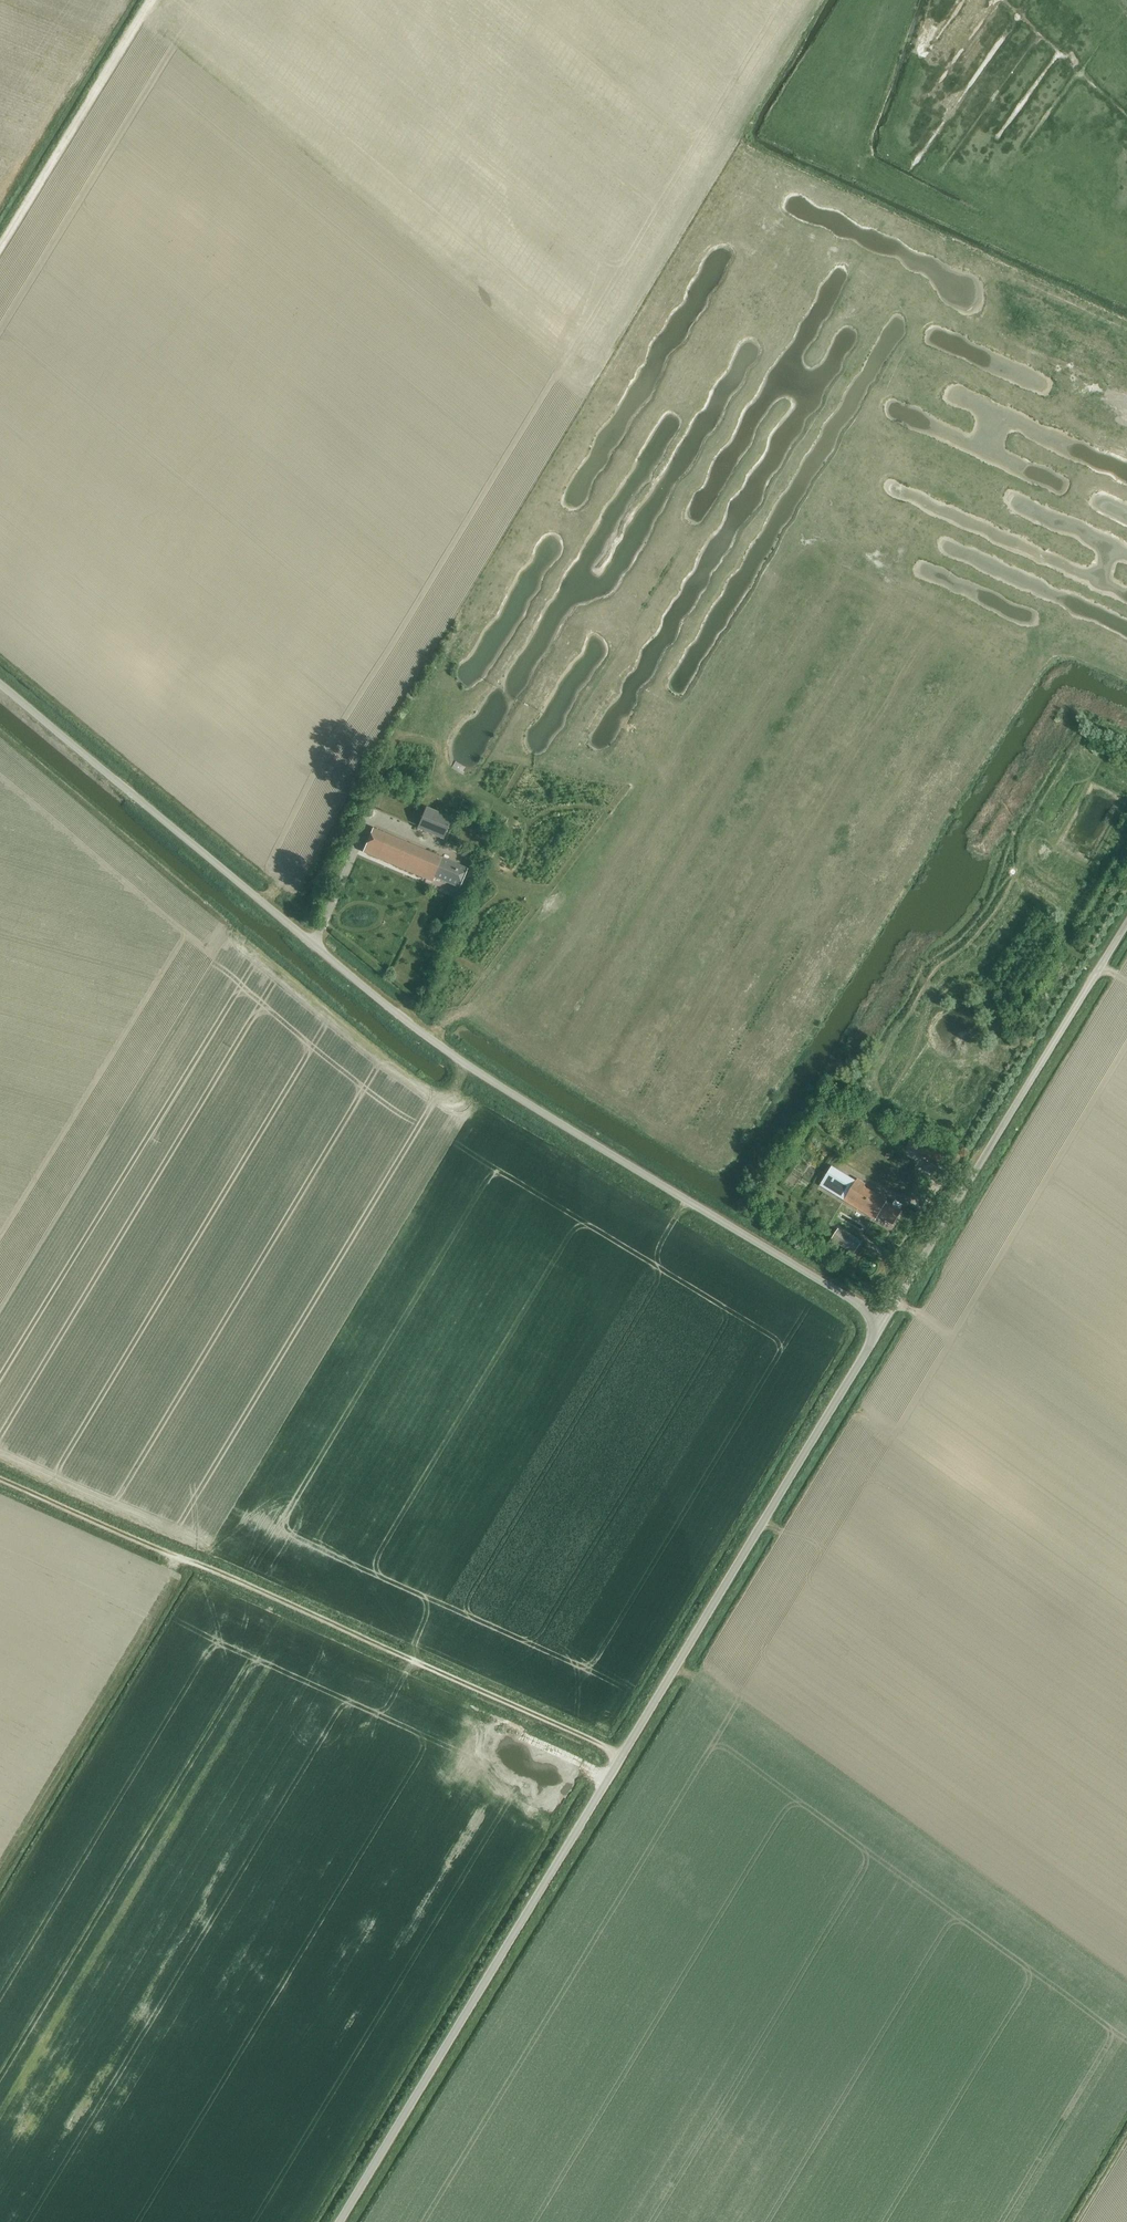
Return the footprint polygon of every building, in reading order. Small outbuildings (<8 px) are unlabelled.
[(416,830),(443,840),(452,818),(425,807),(416,830)] [(373,828),(363,852),(432,881),(441,857),(373,828)] [(442,857),(434,877),(457,886),(465,867),(442,857)] [(713,1143),(707,1152),(714,1157),(720,1149),(713,1143)] [(857,1179),(856,1181),(832,1166),(820,1185),(876,1219),(878,1215),(893,1224),(901,1211),(899,1209),(902,1204),(895,1200),(892,1205),(887,1201),(864,1187),(865,1184),(857,1179)] [(831,1239),(853,1254),(860,1244),(838,1229),(831,1239)]
